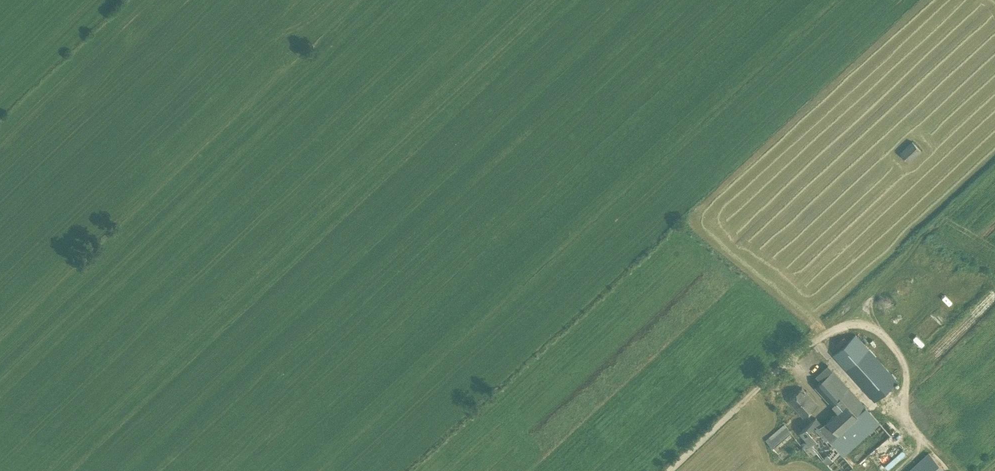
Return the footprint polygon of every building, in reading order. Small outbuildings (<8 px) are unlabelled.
[(921,346),(925,342),(917,334),(913,338),(921,346)] [(875,401),(897,381),(855,335),(833,355),(875,401)] [(836,343),(839,347),(849,340),(846,336),(836,343)] [(764,440),(768,443),(779,456),(783,461),(784,462),(800,448),(802,446),(810,456),(811,456),(812,455),(816,451),(833,470),(855,470),(853,469),(854,468),(830,442),(860,415),(859,414),(866,408),(828,365),(818,374),(823,379),(815,386),(838,411),(822,425),(815,417),(795,436),(786,427),(784,424),(764,440)] [(803,417),(817,404),(802,388),(788,400),(803,417)] [(800,430),(809,422),(805,417),(804,418),(798,412),(790,419),(800,430)] [(928,453),(908,470),(944,470),(928,453)]
